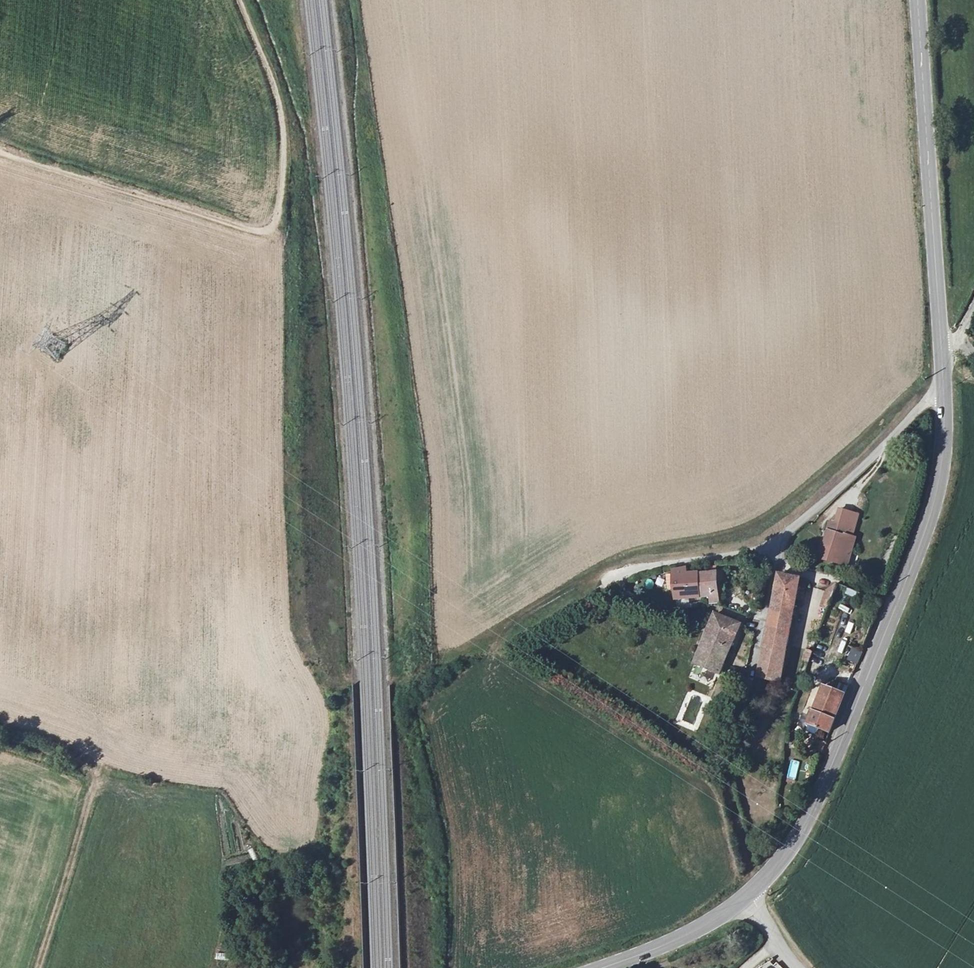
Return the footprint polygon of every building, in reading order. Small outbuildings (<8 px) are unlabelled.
[(830,523),(821,558),(848,565),(855,538),(852,537),(857,515),(838,510),(835,525),(830,523)] [(711,575),(687,577),(687,571),(675,574),(677,601),(712,598),(712,605),(721,604),(720,591),(725,591),(724,574),(718,574),(718,569),(710,570),(711,575)] [(760,679),(763,680),(782,684),(801,581),(780,576),(760,679)] [(821,589),(816,612),(826,614),(831,591),(821,589)] [(870,598),(860,623),(850,648),(855,650),(850,662),(858,665),(883,603),(870,598)] [(718,615),(698,664),(723,674),(744,625),(718,615)] [(808,650),(804,660),(810,663),(813,652),(808,650)] [(825,687),(810,725),(831,734),(849,688),(842,685),(839,693),(825,687)] [(721,687),(717,700),(727,703),(730,690),(721,687)] [(819,729),(810,725),(808,730),(817,734),(819,729)] [(821,743),(818,750),(824,753),(827,746),(821,743)] [(796,780),(799,761),(790,759),(787,778),(796,780)]
